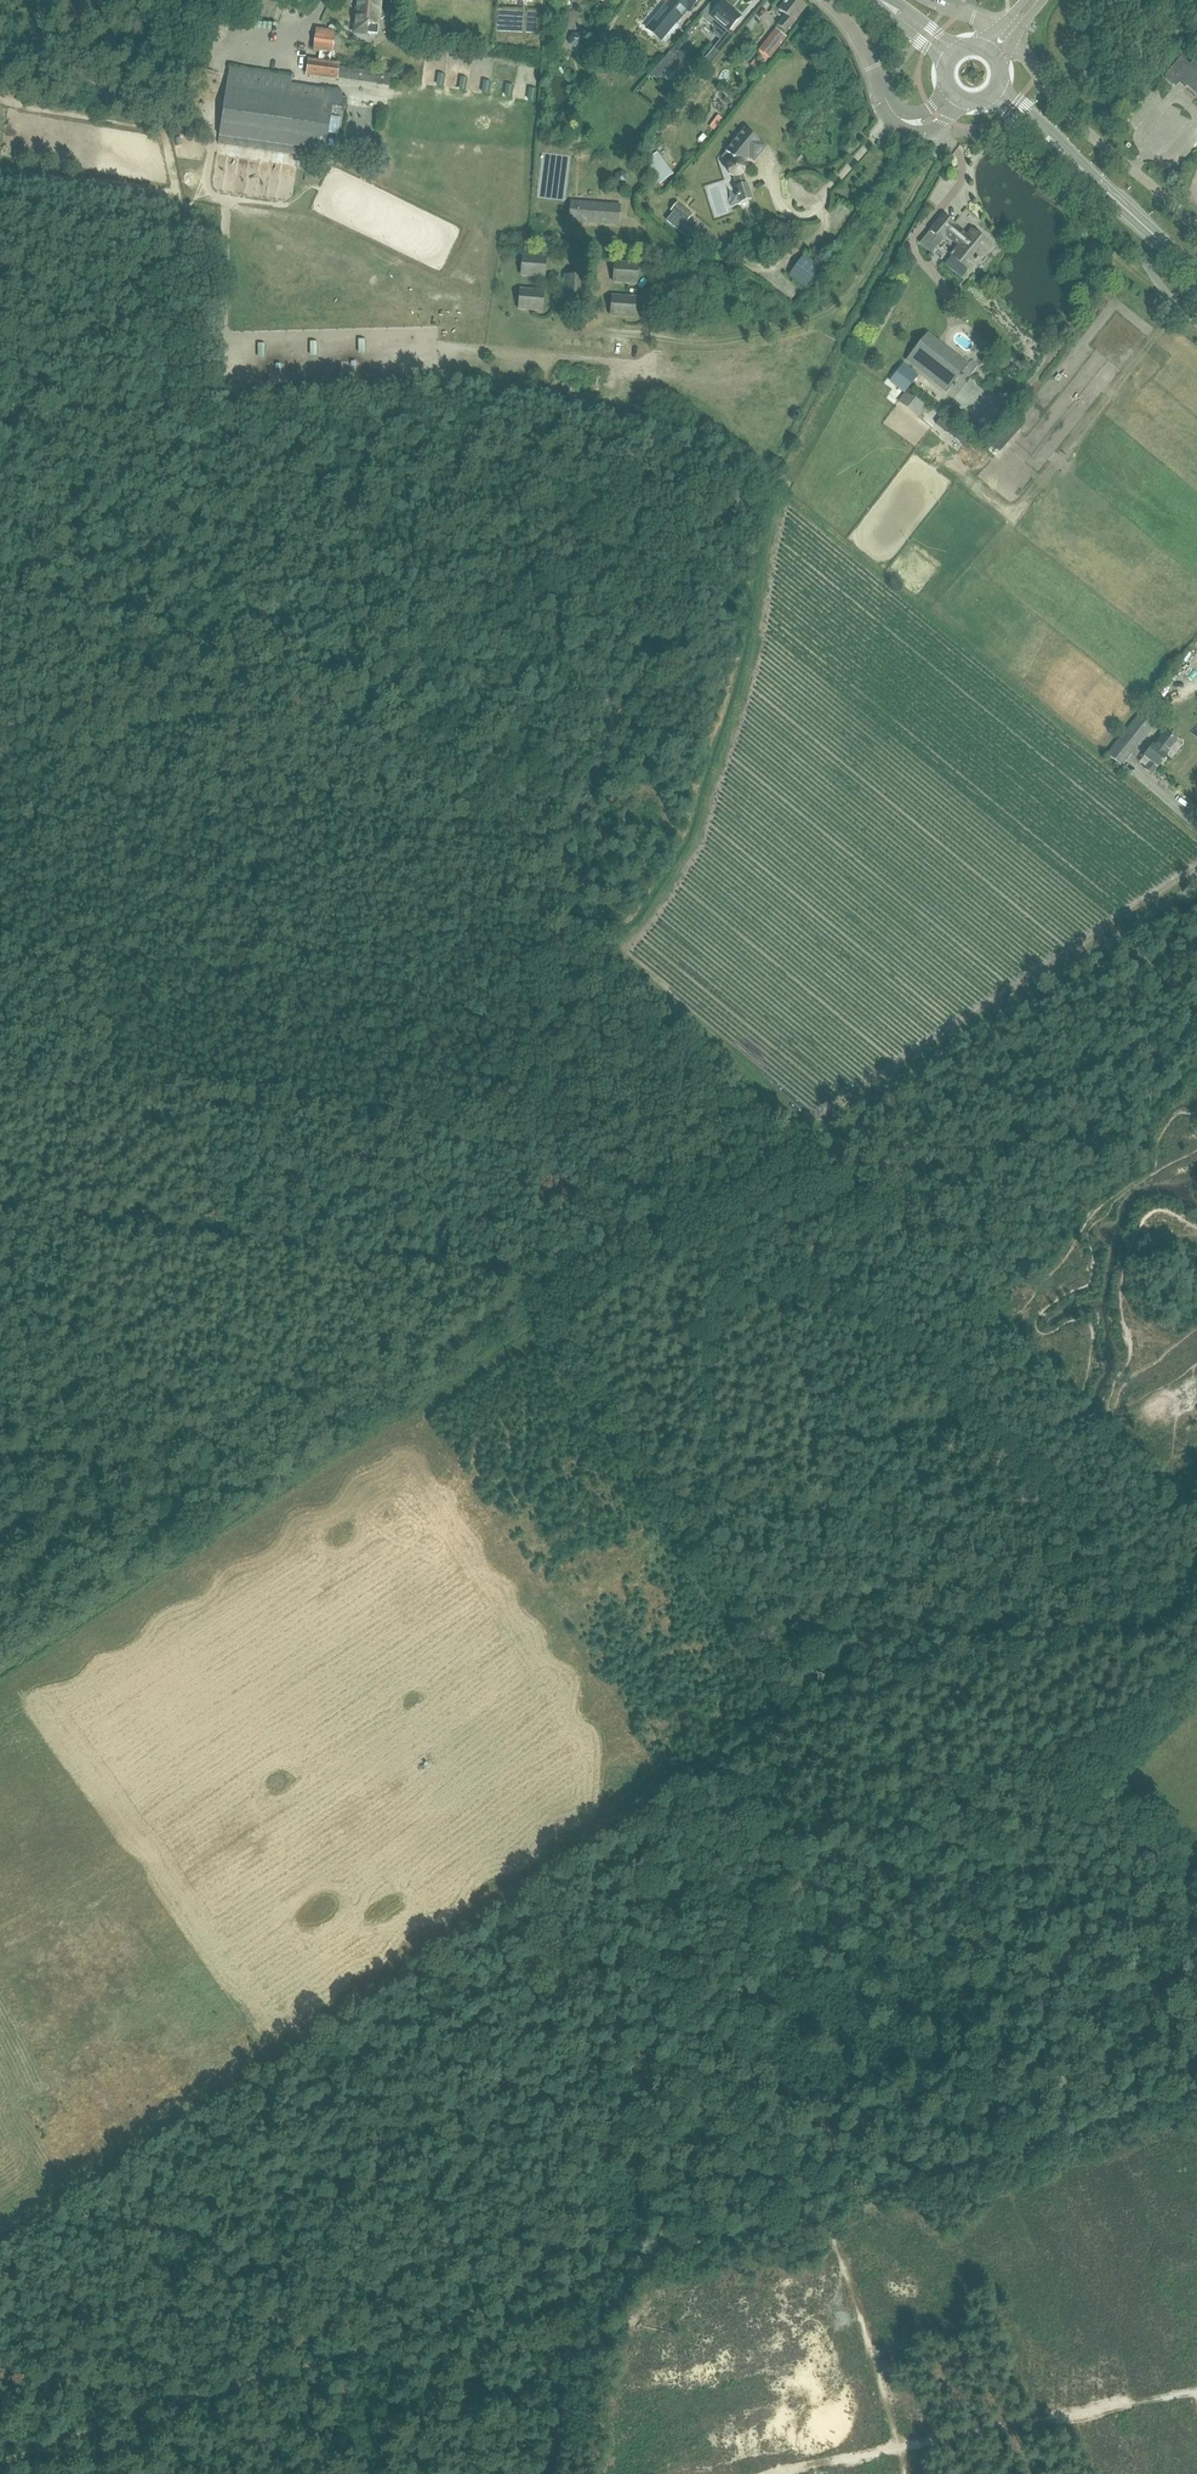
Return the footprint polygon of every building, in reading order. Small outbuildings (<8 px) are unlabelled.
[(367,36),(367,32),(377,33),(378,26),(379,19),(382,19),(384,18),(385,14),(383,12),(380,11),(381,0),(357,0),(357,6),(355,5),(352,35),(367,36)] [(647,29),(665,44),(679,27),(676,25),(688,10),(689,11),(698,0),(671,0),(647,29)] [(705,10),(700,16),(713,27),(713,34),(720,40),(724,36),(724,37),(729,32),(741,17),(730,8),(731,7),(724,0),(719,6),(713,0),(705,10)] [(778,25),(786,32),(805,7),(796,0),(787,0),(786,2),(785,2),(784,4),(779,10),(786,16),(778,25)] [(762,45),(758,50),(770,59),(774,54),(786,38),(775,29),(762,45)] [(337,79),(338,68),(339,65),(330,63),(335,33),(317,31),(315,50),(319,51),(318,62),(310,61),(308,75),(337,79)] [(582,45),(583,39),(579,34),(573,34),(569,37),(568,43),(571,48),(578,49),(582,45)] [(718,56),(711,51),(702,62),(708,68),(718,56)] [(1191,62),(1190,65),(1181,57),(1165,75),(1165,76),(1164,77),(1165,77),(1165,78),(1165,79),(1166,79),(1172,85),(1176,81),(1185,88),(1187,86),(1196,95),(1196,67),(1191,62)] [(230,68),(220,136),(325,151),(327,139),(329,122),(332,106),(346,108),(348,98),(342,97),(343,92),(291,85),(292,78),(230,68)] [(338,68),(337,79),(377,85),(390,86),(391,74),(338,68)] [(663,76),(655,69),(650,75),(658,81),(663,76)] [(713,130),(722,118),(716,113),(707,126),(713,130)] [(745,167),(743,164),(749,157),(754,162),(767,146),(745,128),(726,151),(726,152),(722,158),(729,163),(728,165),(727,168),(727,171),(729,175),(731,178),(734,179),(736,187),(734,187),(739,204),(753,200),(748,184),(746,184),(743,176),(744,175),(745,173),(746,170),(745,167)] [(222,156),(289,163),(291,154),(223,146),(222,156)] [(365,154),(373,161),(380,152),(371,146),(365,154)] [(658,153),(644,163),(660,185),(674,175),(658,153)] [(622,171),(615,174),(615,182),(621,186),(628,183),(628,175),(622,171)] [(570,222),(619,226),(620,205),(571,201),(570,222)] [(670,211),(673,213),(666,221),(685,237),(693,227),(687,222),(693,215),(677,202),(670,211)] [(932,252),(937,246),(946,235),(959,246),(951,256),(969,269),(987,247),(981,242),(983,239),(972,230),(967,236),(954,225),(943,216),(921,243),(932,252)] [(522,255),(521,277),(545,279),(547,257),(522,255)] [(802,256),(788,276),(805,288),(819,268),(802,256)] [(614,261),(612,283),(637,285),(639,263),(614,261)] [(564,275),(562,300),(584,302),(586,277),(564,275)] [(520,289),(518,311),(542,313),(544,291),(520,289)] [(612,295),(610,317),(635,319),(636,297),(612,295)] [(968,363),(928,332),(905,360),(946,392),(968,363)] [(904,365),(890,382),(904,393),(917,376),(904,365)] [(924,411),(921,421),(933,425),(937,415),(924,411)] [(1011,432),(1020,421),(1015,417),(1006,428),(1011,432)] [(940,419),(936,424),(954,438),(958,432),(940,419)] [(964,447),(969,441),(958,432),(954,438),(964,447)] [(993,454),(1007,442),(1002,437),(989,449),(993,454)] [(1158,687),(1152,696),(1156,699),(1163,691),(1158,687)] [(1107,754),(1121,765),(1138,743),(1140,745),(1158,722),(1143,710),(1107,754)] [(1144,768),(1152,774),(1157,767),(1158,767),(1166,756),(1165,755),(1176,740),(1165,731),(1154,746),(1152,745),(1144,756),(1150,761),(1144,768)]
